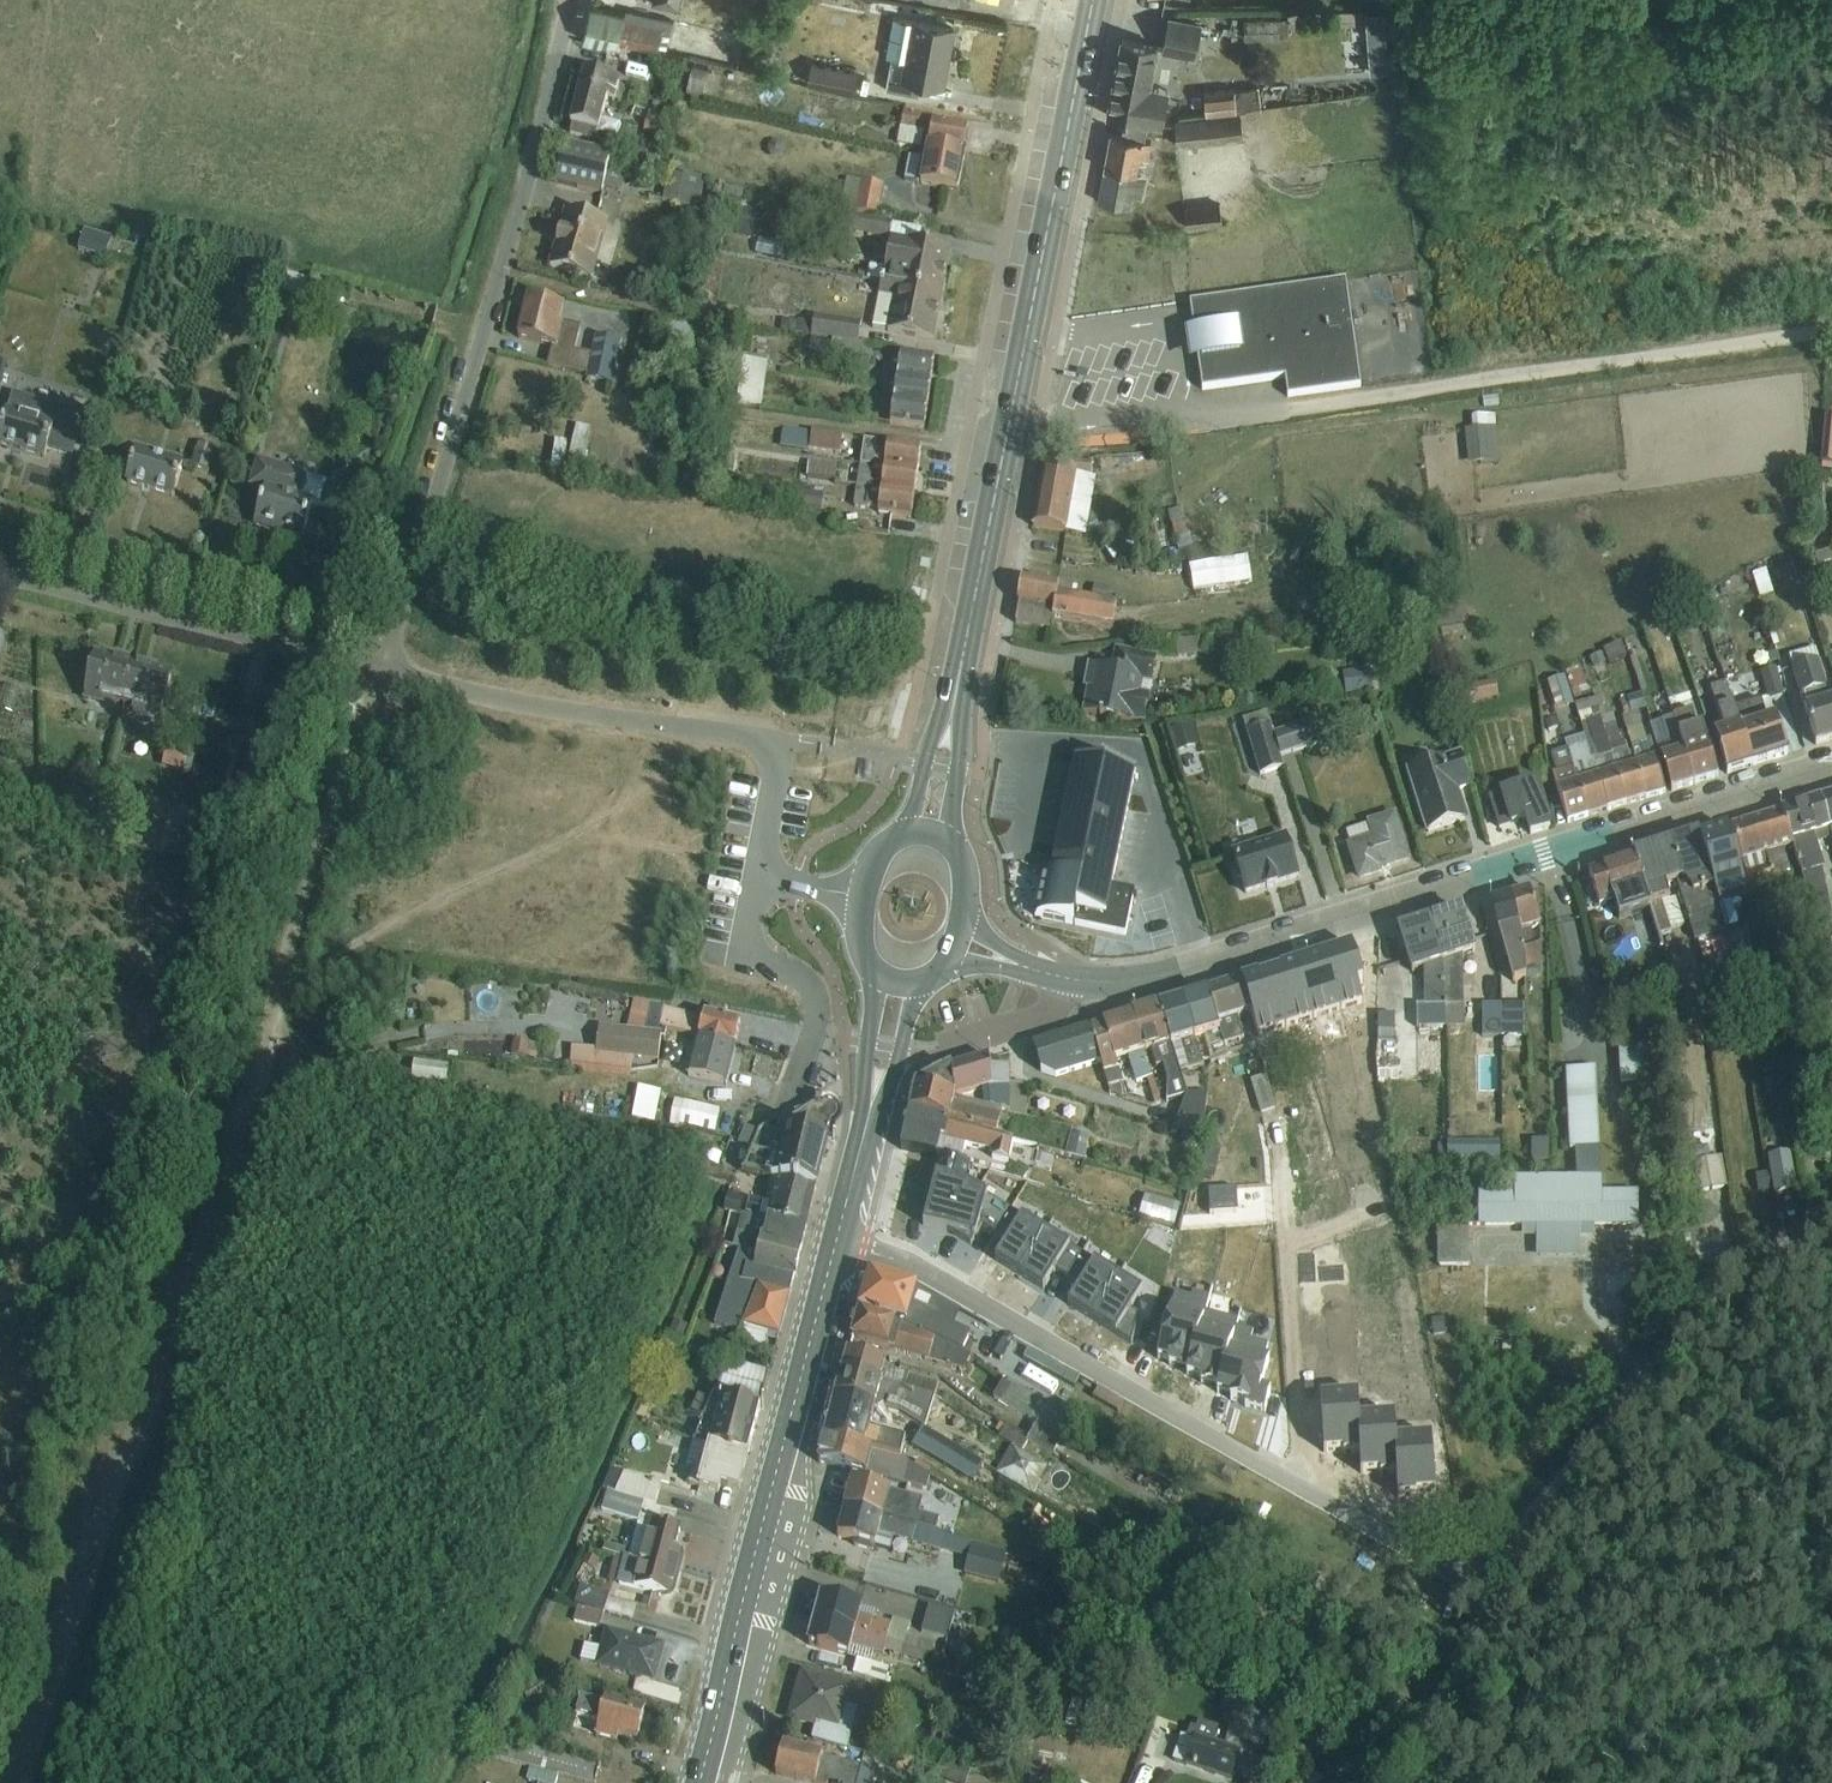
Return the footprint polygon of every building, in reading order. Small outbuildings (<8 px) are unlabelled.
[(652,2),(678,8),(680,0),(652,0),(652,2)] [(657,50),(662,27),(623,18),(624,14),(591,6),(583,40),(616,48),(618,41),(657,50)] [(1383,14),(1367,15),(1369,44),(1385,43),(1383,14)] [(1201,25),(1168,18),(1161,48),(1195,54),(1201,25)] [(1245,38),(1288,37),(1288,19),(1245,20),(1245,38)] [(913,21),(913,24),(891,20),(885,56),(891,57),(885,89),(918,95),(921,81),(943,85),(953,28),(913,21)] [(1122,40),(1109,115),(1142,122),(1142,119),(1160,123),(1164,103),(1167,84),(1149,81),(1156,47),(1122,40)] [(692,72),(687,96),(702,99),(707,76),(710,62),(696,58),(692,72)] [(854,91),(857,72),(810,64),(807,83),(854,91)] [(618,82),(585,73),(569,135),(595,142),(607,99),(614,101),(618,82)] [(1259,108),(1257,87),(1204,93),(1206,114),(1259,108)] [(901,128),(898,146),(920,150),(923,132),(931,134),(929,146),(964,153),(969,130),(934,124),(935,118),(904,112),(901,128)] [(657,115),(649,113),(644,130),(663,136),(666,124),(655,121),(657,115)] [(1197,142),(1242,137),(1239,114),(1175,122),(1176,145),(1187,144),(1188,152),(1198,150),(1197,142)] [(823,116),(819,132),(832,135),(836,119),(823,116)] [(1146,179),(1135,177),(1136,173),(1139,157),(1147,158),(1151,141),(1144,140),(1147,125),(1125,121),(1121,136),(1110,134),(1098,201),(1130,207),(1131,198),(1143,200),(1146,179)] [(564,146),(556,183),(603,194),(611,156),(593,152),(564,146)] [(964,153),(929,146),(928,146),(926,155),(922,154),(917,183),(921,184),(958,191),(965,153),(964,153)] [(669,169),(662,201),(698,209),(705,178),(669,169)] [(847,179),(845,187),(843,201),(841,210),(878,217),(884,186),(847,179)] [(843,201),(845,187),(829,184),(827,194),(826,197),(843,201)] [(812,192),(810,202),(825,204),(826,197),(827,194),(812,192)] [(1188,228),(1222,224),(1219,204),(1185,209),(1188,228)] [(741,210),(736,234),(756,238),(761,215),(741,210)] [(592,279),(608,224),(566,212),(550,267),(592,279)] [(890,240),(893,225),(862,219),(861,223),(840,219),(838,230),(890,240)] [(895,237),(923,239),(924,224),(896,223),(895,237)] [(85,229),(80,250),(107,258),(112,236),(85,229)] [(883,272),(881,283),(941,295),(950,250),(905,242),(905,243),(890,240),(883,272)] [(285,273),(280,291),(301,297),(307,279),(285,273)] [(749,274),(747,291),(760,293),(762,275),(749,274)] [(1288,398),(1361,387),(1346,281),(1190,303),(1194,335),(1199,335),(1202,358),(1198,358),(1202,390),(1285,379),(1288,398)] [(941,295),(881,283),(873,327),(888,330),(888,332),(933,340),(941,295)] [(747,291),(746,306),(758,307),(760,293),(747,291)] [(588,379),(611,384),(620,343),(598,338),(594,355),(578,351),(584,328),(559,322),(563,307),(529,298),(519,338),(552,347),(548,365),(588,375),(588,379)] [(779,322),(778,331),(811,335),(859,342),(861,324),(814,317),(813,324),(797,322),(797,325),(779,322)] [(862,360),(865,345),(833,340),(831,356),(862,360)] [(251,348),(247,362),(258,365),(262,351),(251,348)] [(894,401),(891,424),(924,429),(928,405),(931,383),(936,359),(901,355),(900,365),(898,378),(897,384),(894,401)] [(766,366),(742,363),(736,407),(760,410),(766,366)] [(45,458),(47,448),(72,456),(77,440),(86,411),(70,406),(69,409),(15,392),(9,412),(8,412),(0,438),(0,444),(45,458)] [(1493,418),(1475,419),(1479,464),(1497,463),(1493,418)] [(1827,420),(1826,420),(1824,440),(1822,465),(1831,466),(1831,420),(1827,420)] [(593,462),(595,422),(578,421),(577,439),(559,438),(558,461),(593,462)] [(809,450),(840,454),(843,437),(812,433),(809,450)] [(864,440),(861,466),(873,467),(873,466),(880,467),(918,472),(921,448),(888,444),(886,453),(875,452),(876,442),(864,440)] [(208,472),(215,449),(199,445),(192,467),(208,472)] [(174,496),(183,464),(137,451),(127,482),(174,496)] [(313,503),(298,499),(305,476),(254,460),(245,489),(264,495),(256,521),(303,535),(313,503)] [(1043,465),(1032,527),(1066,532),(1076,476),(1091,477),(1092,464),(1071,462),(1070,470),(1043,465)] [(807,465),(806,480),(834,483),(835,468),(807,465)] [(861,466),(858,486),(870,488),(870,486),(882,488),(881,490),(915,495),(918,472),(880,467),(873,466),(873,467),(861,466)] [(337,510),(344,488),(328,483),(322,506),(337,510)] [(870,488),(858,486),(854,507),(866,509),(867,507),(879,509),(878,513),(911,518),(915,495),(881,490),(882,488),(870,486),(870,488)] [(788,491),(786,507),(819,511),(821,495),(788,491)] [(1179,533),(1190,531),(1185,508),(1174,511),(1179,533)] [(1813,551),(1818,566),(1831,562),(1831,550),(1831,546),(1813,551)] [(1255,582),(1254,561),(1195,563),(1196,584),(1255,582)] [(1765,571),(1752,576),(1760,600),(1774,595),(1765,571)] [(1024,579),(1016,624),(1052,630),(1054,619),(1113,629),(1117,606),(1108,605),(1090,602),(1058,596),(1059,585),(1024,579)] [(1093,586),(1091,598),(1108,601),(1110,589),(1093,586)] [(1462,605),(1434,608),(1437,628),(1465,625),(1462,605)] [(1174,644),(1175,662),(1199,660),(1197,641),(1174,644)] [(1604,651),(1609,664),(1627,657),(1621,642),(1604,651)] [(1830,700),(1815,650),(1789,657),(1793,669),(1792,670),(1800,696),(1801,696),(1817,746),(1831,741),(1831,700),(1830,700)] [(1151,683),(1156,659),(1117,652),(1114,671),(1090,667),(1086,687),(1090,687),(1085,712),(1119,719),(1120,717),(1143,722),(1148,697),(1139,695),(1142,681),(1151,683)] [(124,704),(134,666),(95,656),(84,698),(114,706),(115,702),(124,704)] [(1768,721),(1761,701),(1749,705),(1736,660),(1720,665),(1726,684),(1752,767),(1787,756),(1775,719),(1768,721)] [(1758,670),(1767,699),(1785,694),(1776,664),(1758,670)] [(173,676),(134,666),(124,704),(133,706),(132,710),(162,718),(173,676)] [(1360,670),(1342,673),(1345,696),(1363,693),(1360,670)] [(1574,705),(1565,677),(1547,683),(1556,711),(1574,705)] [(1726,684),(1711,689),(1725,732),(1715,736),(1727,775),(1752,767),(1726,684)] [(1478,686),(1461,689),(1463,706),(1481,703),(1478,686)] [(1627,806),(1595,700),(1590,700),(1587,689),(1572,693),(1585,736),(1607,812),(1627,806)] [(1646,800),(1636,765),(1632,767),(1622,733),(1619,734),(1613,715),(1608,716),(1601,698),(1595,700),(1627,806),(1646,800)] [(1665,794),(1655,760),(1652,760),(1638,711),(1634,712),(1631,699),(1621,702),(1624,715),(1622,716),(1636,765),(1646,800),(1665,794)] [(1718,778),(1702,726),(1698,728),(1692,709),(1674,715),(1675,718),(1673,719),(1695,785),(1718,778)] [(1266,715),(1244,722),(1247,733),(1269,726),(1266,715)] [(1673,719),(1652,724),(1662,757),(1661,757),(1671,792),(1695,785),(1673,719)] [(1281,756),(1319,744),(1312,723),(1274,735),(1281,756)] [(1169,730),(1176,751),(1195,745),(1189,724),(1171,730),(1169,730)] [(1281,772),(1267,729),(1245,736),(1258,779),(1281,772)] [(1588,818),(1607,812),(1585,736),(1565,742),(1567,751),(1588,818)] [(1568,824),(1588,818),(1567,751),(1552,756),(1557,774),(1553,776),(1568,824)] [(1463,757),(1462,753),(1408,770),(1428,832),(1465,821),(1457,795),(1473,789),(1472,785),(1470,785),(1462,758),(1463,757)] [(1080,910),(1106,915),(1136,764),(1102,757),(1100,764),(1076,759),(1053,874),(1045,872),(1037,916),(1077,924),(1080,910)] [(859,761),(858,777),(871,779),(873,762),(859,761)] [(1531,836),(1550,829),(1535,782),(1499,794),(1499,795),(1490,798),(1500,829),(1526,821),(1531,836)] [(1820,800),(1831,838),(1831,796),(1820,800)] [(1814,928),(1831,925),(1831,924),(1830,915),(1831,915),(1822,869),(1824,868),(1817,844),(1831,839),(1831,838),(1820,800),(1782,812),(1794,847),(1802,875),(1809,904),(1814,928)] [(1784,850),(1794,847),(1782,812),(1731,828),(1742,863),(1743,863),(1747,874),(1741,876),(1747,898),(1748,899),(1761,895),(1759,889),(1774,884),(1774,882),(1792,877),(1784,850)] [(1368,826),(1346,833),(1350,845),(1360,879),(1379,873),(1378,870),(1408,860),(1393,815),(1367,823),(1368,826)] [(1740,900),(1747,898),(1741,876),(1727,829),(1699,838),(1728,930),(1738,927),(1743,924),(1745,919),(1745,916),(1740,900)] [(1298,878),(1285,836),(1233,852),(1246,894),(1267,888),(1267,889),(1277,886),(1277,884),(1298,878)] [(1695,943),(1729,932),(1728,930),(1699,838),(1671,847),(1678,884),(1695,943)] [(1666,889),(1678,884),(1671,847),(1635,858),(1651,909),(1660,937),(1671,934),(1670,931),(1685,927),(1677,899),(1670,901),(1666,889)] [(1635,858),(1588,873),(1600,909),(1615,904),(1620,918),(1651,909),(1635,858)] [(1425,900),(1432,918),(1462,906),(1455,888),(1425,900)] [(1527,979),(1527,981),(1542,976),(1541,945),(1532,948),(1533,931),(1541,928),(1530,891),(1511,897),(1521,931),(1527,979)] [(1490,903),(1514,983),(1527,979),(1521,931),(1511,897),(1490,903)] [(1814,928),(1809,904),(1807,905),(1796,907),(1810,972),(1823,969),(1820,956),(1814,928)] [(1446,1028),(1465,1027),(1463,958),(1476,954),(1463,912),(1444,918),(1444,919),(1431,924),(1444,962),(1446,1028)] [(1417,1029),(1446,1028),(1444,962),(1431,924),(1417,928),(1417,926),(1398,932),(1411,975),(1413,974),(1414,1008),(1417,1008),(1417,1029)] [(1314,1007),(1348,997),(1334,952),(1241,982),(1249,1014),(1267,1076),(1285,1071),(1272,1029),(1269,1030),(1264,1015),(1284,1007),(1298,1003),(1300,1009),(1313,1004),(1314,1007)] [(1823,969),(1831,967),(1831,953),(1820,956),(1823,969)] [(1241,982),(1207,993),(1224,1047),(1244,1039),(1238,1018),(1249,1014),(1241,982)] [(1211,1063),(1227,1058),(1224,1047),(1207,993),(1182,1001),(1199,1052),(1208,1049),(1211,1063)] [(1203,1067),(1199,1052),(1182,1001),(1159,1008),(1181,1074),(1203,1067)] [(646,1027),(644,1034),(659,1038),(665,1039),(667,1030),(700,1037),(700,1038),(702,1039),(735,1047),(740,1023),(706,1015),(707,1014),(704,1014),(703,1018),(651,1006),(646,1027)] [(1482,1006),(1483,1038),(1528,1038),(1527,1025),(1526,1006),(1482,1006)] [(1539,1006),(1526,1006),(1527,1025),(1539,1025),(1539,1006)] [(1180,1115),(1204,1122),(1208,1093),(1188,1096),(1181,1074),(1159,1008),(1133,1016),(1145,1055),(1152,1052),(1157,1068),(1163,1065),(1168,1079),(1167,1103),(1169,1102),(1170,1104),(1185,1099),(1180,1115)] [(1379,1015),(1377,1042),(1393,1043),(1395,1016),(1379,1015)] [(1161,1104),(1145,1055),(1133,1016),(1091,1029),(1102,1064),(1111,1094),(1128,1100),(1116,1062),(1129,1058),(1137,1085),(1148,1082),(1155,1106),(1161,1104)] [(595,1045),(593,1064),(630,1068),(632,1054),(657,1056),(659,1038),(644,1034),(646,1027),(597,1022),(595,1045)] [(1042,1073),(1057,1078),(1102,1064),(1091,1029),(1038,1045),(1038,1046),(1035,1051),(1042,1073)] [(544,1038),(540,1058),(552,1060),(557,1041),(544,1038)] [(700,1038),(690,1075),(726,1084),(735,1047),(702,1039),(700,1038)] [(516,1039),(512,1055),(526,1058),(529,1042),(516,1039)] [(1652,1083),(1649,1046),(1619,1048),(1621,1085),(1652,1083)] [(1027,1118),(1026,1085),(1010,1085),(1010,1069),(992,1068),(989,1058),(952,1070),(955,1099),(983,1090),(985,1107),(1003,1111),(1027,1118)] [(402,1076),(400,1090),(415,1092),(416,1080),(449,1084),(451,1065),(415,1061),(414,1077),(402,1076)] [(985,1107),(955,1099),(952,1070),(916,1087),(911,1112),(997,1135),(1003,1111),(985,1107)] [(1578,1181),(1601,1180),(1596,1070),(1566,1071),(1569,1150),(1576,1150),(1578,1181)] [(1276,1110),(1267,1076),(1251,1081),(1261,1115),(1276,1110)] [(1506,1080),(1507,1096),(1523,1095),(1522,1079),(1506,1080)] [(640,1088),(633,1118),(654,1122),(661,1092),(640,1088)] [(684,1102),(679,1123),(714,1131),(719,1109),(684,1102)] [(835,1107),(834,1107),(833,1106),(830,1105),(827,1105),(826,1105),(823,1106),(822,1107),(816,1105),(779,1129),(778,1134),(772,1180),(816,1191),(832,1123),(835,1122),(837,1120),(838,1117),(838,1116),(838,1112),(837,1110),(836,1108),(835,1107)] [(911,1112),(902,1149),(940,1161),(962,1167),(967,1146),(994,1153),(993,1158),(1010,1162),(1015,1140),(997,1135),(911,1112)] [(1204,1122),(1180,1115),(1175,1129),(1202,1135),(1204,1122)] [(745,1127),(735,1150),(741,1152),(750,1156),(750,1151),(753,1152),(759,1133),(745,1127)] [(772,1180),(778,1134),(760,1132),(759,1133),(753,1152),(750,1151),(750,1156),(744,1173),(772,1180)] [(1067,1155),(1086,1159),(1090,1139),(1072,1134),(1067,1155)] [(1549,1142),(1532,1142),(1532,1164),(1549,1165),(1549,1142)] [(1034,1145),(1033,1165),(1056,1166),(1057,1146),(1034,1145)] [(1501,1145),(1438,1146),(1438,1162),(1501,1161),(1501,1145)] [(1216,1171),(1217,1172),(1221,1151),(1207,1148),(1206,1152),(1204,1151),(1201,1167),(1203,1167),(1202,1173),(1215,1176),(1216,1171)] [(1791,1157),(1772,1160),(1778,1196),(1800,1192),(1796,1163),(1792,1164),(1791,1157)] [(960,1180),(962,1167),(940,1161),(923,1227),(948,1233),(971,1247),(982,1229),(995,1237),(1011,1212),(960,1180)] [(1727,1190),(1722,1161),(1694,1165),(1698,1194),(1727,1190)] [(806,1230),(816,1191),(772,1180),(767,1201),(762,1219),(806,1230)] [(1601,1180),(1578,1181),(1516,1181),(1516,1195),(1478,1195),(1478,1197),(1467,1197),(1467,1228),(1478,1227),(1478,1229),(1523,1229),(1523,1240),(1537,1240),(1537,1260),(1579,1260),(1579,1239),(1594,1239),(1594,1228),(1639,1228),(1638,1194),(1602,1194),(1602,1180),(1601,1180)] [(729,1195),(723,1208),(738,1213),(741,1214),(745,1199),(729,1195)] [(1180,1206),(1145,1197),(1140,1218),(1175,1227),(1180,1206)] [(1046,1234),(1011,1212),(995,1237),(1007,1244),(996,1263),(1019,1277),(1046,1234)] [(744,1235),(754,1238),(802,1250),(806,1230),(762,1219),(749,1215),(744,1235)] [(1438,1231),(1439,1268),(1469,1268),(1469,1231),(1438,1231)] [(754,1238),(744,1235),(737,1234),(733,1248),(739,1250),(750,1253),(754,1238)] [(1082,1257),(1046,1234),(1019,1277),(1043,1292),(1055,1274),(1067,1281),(1082,1257)] [(750,1253),(739,1250),(735,1265),(794,1279),(802,1250),(754,1238),(750,1253)] [(1120,1279),(1082,1257),(1067,1281),(1080,1289),(1069,1307),(1092,1322),(1120,1279)] [(768,1333),(780,1336),(794,1279),(735,1265),(715,1324),(740,1332),(735,1345),(763,1352),(768,1333)] [(911,1308),(917,1289),(878,1277),(869,1282),(860,1312),(963,1352),(971,1335),(955,1328),(911,1308)] [(1143,1294),(1120,1279),(1092,1322),(1133,1345),(1140,1318),(1131,1312),(1143,1294)] [(911,1308),(955,1328),(961,1314),(917,1289),(911,1308)] [(1205,1314),(1209,1300),(1193,1296),(1192,1300),(1175,1295),(1158,1361),(1170,1364),(1169,1367),(1188,1372),(1187,1377),(1188,1377),(1205,1314)] [(853,1340),(964,1373),(973,1358),(963,1352),(860,1312),(853,1340)] [(1238,1323),(1205,1314),(1188,1377),(1202,1381),(1201,1385),(1218,1389),(1217,1394),(1218,1394),(1238,1323)] [(1239,1323),(1238,1323),(1218,1394),(1232,1398),(1231,1403),(1246,1407),(1245,1409),(1265,1414),(1271,1393),(1262,1390),(1269,1363),(1265,1362),(1268,1348),(1251,1343),(1254,1335),(1237,1330),(1239,1323)] [(935,1399),(939,1385),(885,1370),(886,1364),(849,1354),(843,1374),(935,1399)] [(765,1391),(770,1374),(728,1363),(722,1379),(765,1391)] [(926,1430),(931,1415),(937,1413),(940,1402),(935,1401),(935,1399),(843,1374),(836,1398),(876,1408),(899,1414),(926,1430)] [(749,1456),(765,1391),(722,1379),(718,1397),(715,1396),(712,1402),(705,1418),(694,1442),(749,1456)] [(1064,1440),(1074,1421),(1005,1382),(994,1400),(1064,1440)] [(1099,1390),(1094,1399),(1118,1413),(1123,1404),(1099,1390)] [(699,1396),(692,1412),(705,1418),(712,1402),(699,1396)] [(1356,1397),(1321,1399),(1324,1454),(1344,1453),(1344,1455),(1360,1454),(1356,1397)] [(1359,1397),(1356,1397),(1360,1454),(1361,1475),(1381,1473),(1381,1476),(1397,1475),(1393,1418),(1360,1420),(1359,1397)] [(870,1432),(876,1408),(836,1398),(825,1440),(909,1464),(910,1461),(901,1459),(906,1442),(870,1432)] [(1395,1418),(1393,1418),(1397,1475),(1398,1499),(1416,1498),(1416,1494),(1436,1493),(1432,1438),(1397,1440),(1395,1418)] [(1012,1447),(1023,1453),(1031,1440),(1007,1426),(1000,1439),(1012,1447)] [(952,1470),(961,1450),(926,1430),(915,1448),(952,1470)] [(927,1492),(931,1476),(927,1474),(928,1472),(922,1471),(924,1468),(909,1464),(825,1440),(819,1464),(837,1468),(927,1492)] [(693,1442),(687,1466),(694,1468),(689,1485),(699,1488),(719,1494),(721,1487),(739,1491),(749,1456),(694,1442),(693,1442)] [(1023,1453),(1012,1447),(998,1472),(997,1475),(1033,1496),(1035,1492),(1048,1470),(1023,1453)] [(961,1450),(952,1470),(975,1483),(986,1465),(961,1450)] [(615,1497),(625,1475),(613,1469),(603,1491),(607,1493),(605,1505),(603,1512),(639,1523),(643,1505),(615,1497)] [(615,1497),(643,1505),(656,1509),(662,1485),(625,1475),(615,1497)] [(853,1482),(846,1511),(936,1535),(940,1520),(920,1514),(923,1502),(853,1482)] [(643,1505),(639,1523),(674,1530),(678,1515),(656,1509),(643,1505)] [(1007,1555),(945,1538),(936,1535),(846,1511),(838,1538),(857,1543),(855,1548),(874,1553),(875,1547),(892,1552),(895,1539),(970,1560),(966,1575),(999,1584),(1007,1555)] [(629,1560),(677,1573),(681,1559),(680,1556),(680,1554),(679,1553),(678,1552),(677,1552),(675,1551),(681,1532),(674,1530),(639,1523),(631,1552),(629,1560)] [(624,1558),(624,1561),(629,1562),(629,1560),(631,1552),(605,1546),(603,1553),(624,1558)] [(618,1584),(624,1561),(615,1559),(609,1582),(618,1584)] [(618,1584),(665,1597),(667,1596),(669,1596),(670,1595),(672,1593),(677,1573),(629,1560),(629,1562),(624,1561),(618,1584)] [(604,1614),(608,1600),(610,1596),(581,1587),(575,1607),(579,1608),(603,1616),(604,1614)] [(892,1625),(874,1620),(877,1612),(823,1598),(816,1623),(926,1653),(933,1655),(936,1644),(907,1636),(910,1624),(894,1620),(892,1625)] [(608,1600),(604,1614),(633,1622),(637,1608),(608,1600)] [(603,1616),(579,1608),(575,1622),(599,1629),(603,1616)] [(929,1608),(922,1633),(948,1641),(955,1615),(929,1608)] [(923,1663),(926,1653),(816,1623),(810,1647),(858,1660),(853,1677),(886,1686),(890,1670),(874,1665),(877,1656),(884,1657),(885,1652),(923,1663)] [(654,1682),(663,1648),(605,1633),(596,1667),(654,1682)] [(797,1694),(790,1720),(815,1728),(812,1740),(848,1750),(859,1708),(865,1690),(818,1677),(816,1683),(806,1680),(802,1696),(797,1694)] [(1229,1691),(1222,1709),(1251,1718),(1255,1708),(1267,1713),(1263,1726),(1278,1731),(1287,1705),(1256,1695),(1254,1700),(1229,1691)] [(605,1701),(602,1714),(597,1712),(599,1705),(581,1700),(573,1729),(617,1741),(618,1736),(638,1741),(646,1712),(605,1701)] [(1191,1729),(1188,1738),(1184,1737),(1175,1763),(1232,1782),(1234,1777),(1242,1754),(1243,1751),(1214,1742),(1218,1730),(1198,1724),(1196,1731),(1191,1729)] [(581,1782),(597,1782),(601,1767),(489,1736),(483,1755),(531,1769),(559,1777),(581,1782)] [(944,1737),(939,1751),(967,1760),(972,1745),(944,1737)] [(862,1768),(783,1747),(776,1776),(807,1782),(828,1782),(833,1782),(858,1782),(862,1768)] [(1242,1754),(1234,1777),(1251,1782),(1258,1759),(1242,1754)] [(935,1779),(941,1761),(929,1757),(923,1775),(935,1779)] [(935,1779),(934,1782),(968,1782),(972,1771),(941,1761),(935,1779)] [(559,1777),(531,1769),(527,1782),(530,1782),(557,1782),(559,1777)]
